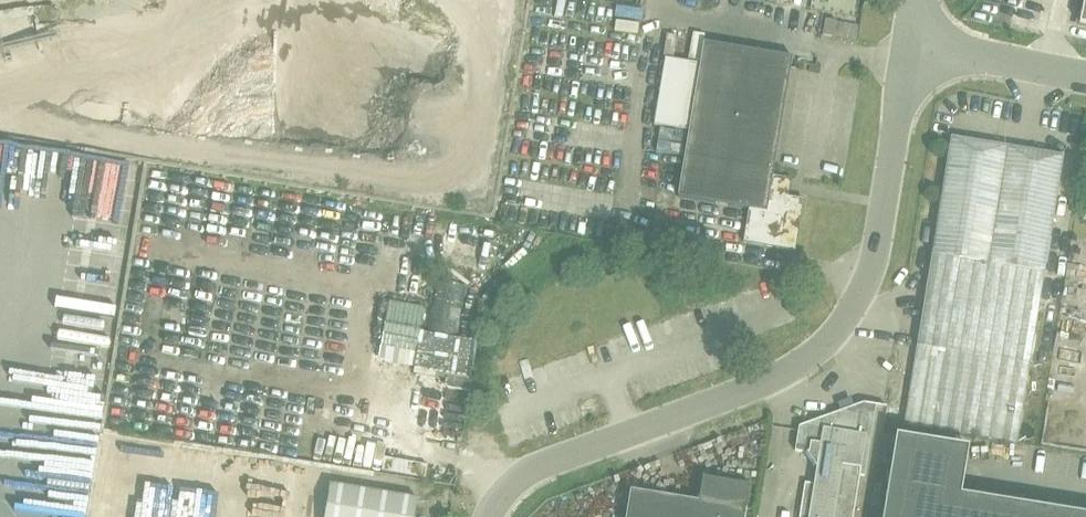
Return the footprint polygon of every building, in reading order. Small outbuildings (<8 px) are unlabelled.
[(825,19),(823,34),(834,36),(836,21),(825,19)] [(859,24),(837,21),(834,37),(856,40),(859,24)] [(770,192),(792,57),(704,42),(700,64),(665,58),(654,125),(689,130),(678,196),(749,207),(743,242),(795,250),(804,198),(770,192)] [(421,331),(414,370),(472,380),(478,342),(461,339),(471,286),(437,280),(428,333),(421,331)] [(860,475),(865,475),(876,405),(864,403),(799,426),(795,450),(807,452),(816,466),(814,484),(805,482),(799,516),(853,516),(860,475)] [(630,490),(626,516),(745,516),(751,485),(730,482),(730,484),(704,480),(705,476),(703,476),(699,501),(630,490)] [(888,483),(883,516),(1085,516),(1085,515),(888,483)] [(325,516),(415,516),(418,498),(330,484),(325,516)]
